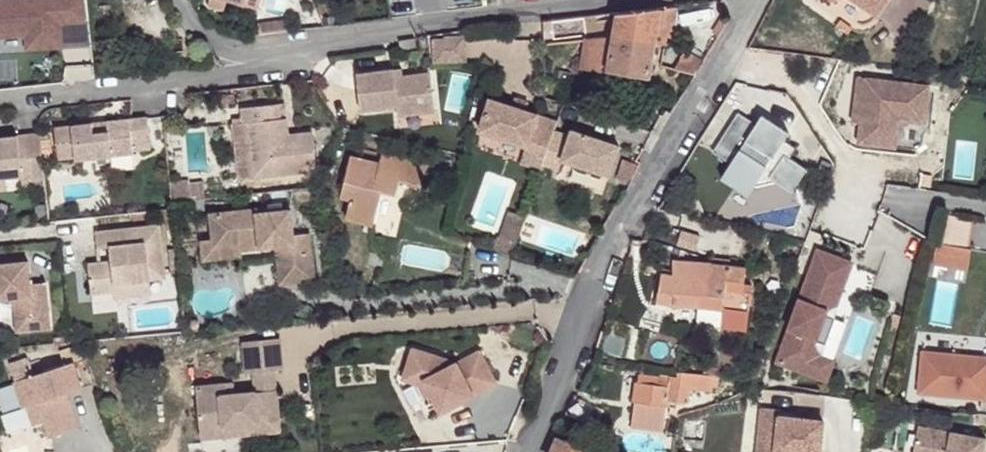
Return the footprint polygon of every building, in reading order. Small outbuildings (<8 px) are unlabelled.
[(92,0),(18,0),(0,1),(0,38),(32,36),(33,50),(66,48),(65,23),(94,22),(92,0)] [(227,0),(209,0),(207,6),(224,11),(227,0)] [(261,0),(227,0),(258,10),(261,0)] [(876,16),(888,0),(853,0),(876,16)] [(678,8),(661,10),(659,27),(674,31),(678,8)] [(661,10),(619,14),(615,40),(587,40),(583,68),(650,79),(656,44),(659,27),(661,10)] [(852,27),(841,18),(836,25),(848,34),(852,27)] [(414,40),(399,42),(401,52),(416,50),(414,40)] [(160,49),(152,49),(153,62),(161,63),(160,49)] [(684,53),(675,70),(698,75),(704,65),(684,53)] [(401,70),(393,71),(394,78),(402,77),(401,70)] [(393,71),(356,75),(360,113),(397,108),(398,116),(434,112),(429,74),(402,77),(394,78),(393,71)] [(895,147),(898,119),(925,122),(929,84),(858,76),(853,114),(861,115),(860,122),(857,143),(895,147)] [(227,95),(219,96),(219,108),(228,107),(227,95)] [(515,98),(512,108),(525,112),(527,103),(515,98)] [(512,108),(490,100),(479,133),(521,147),(545,155),(553,133),(556,123),(525,112),(512,108)] [(243,124),(233,125),(239,180),(317,171),(313,134),(296,135),(297,145),(289,146),(288,136),(285,104),(242,109),(243,124)] [(808,166),(791,155),(798,145),(785,137),(789,130),(780,124),(776,131),(765,124),(769,117),(762,113),(754,125),(751,123),(753,120),(738,111),(713,151),(728,161),(730,158),(733,160),(723,177),(750,194),(756,184),(777,179),(794,189),(808,166)] [(434,112),(398,116),(399,124),(434,121),(434,112)] [(780,124),(769,117),(765,124),(776,131),(780,124)] [(922,145),(925,122),(898,119),(895,147),(916,150),(922,145)] [(72,127),(54,129),(57,160),(75,158),(75,161),(132,156),(132,153),(149,151),(146,120),(87,126),(88,136),(73,137),(72,127)] [(87,126),(72,127),(73,137),(88,136),(87,126)] [(218,127),(209,128),(209,137),(219,137),(218,127)] [(569,137),(553,133),(545,155),(542,166),(558,171),(561,161),(609,177),(619,147),(571,130),(569,137)] [(39,133),(0,138),(0,177),(20,175),(21,180),(44,178),(39,133)] [(49,134),(41,135),(42,145),(50,145),(49,134)] [(296,135),(288,136),(289,146),(297,145),(296,135)] [(545,155),(521,147),(516,163),(540,172),(542,166),(545,155)] [(373,151),(358,148),(356,157),(371,160),(373,151)] [(427,163),(373,151),(371,160),(356,157),(351,156),(340,198),(354,201),(349,221),(370,226),(378,190),(396,194),(399,180),(422,185),(427,163)] [(638,169),(624,163),(619,177),(631,181),(638,169)] [(189,183),(170,186),(172,204),(205,200),(203,184),(189,186),(189,183)] [(174,226),(172,208),(168,209),(169,218),(165,218),(166,227),(174,226)] [(256,210),(209,215),(211,240),(212,248),(239,245),(239,251),(276,247),(280,285),(314,281),(310,234),(294,235),(291,210),(257,215),(256,210)] [(525,217),(511,212),(503,238),(516,242),(525,217)] [(160,226),(96,233),(98,249),(112,247),(113,262),(100,263),(90,264),(93,294),(115,291),(114,284),(151,280),(165,278),(160,226)] [(503,238),(500,237),(495,249),(511,255),(516,242),(503,238)] [(212,248),(211,240),(199,241),(201,261),(240,257),(239,251),(239,245),(212,248)] [(934,243),(933,267),(968,269),(969,245),(934,243)] [(112,247),(98,249),(100,263),(113,262),(112,247)] [(177,250),(169,251),(170,260),(178,259),(177,250)] [(836,304),(842,286),(851,263),(817,251),(776,361),(810,374),(817,355),(807,338),(808,335),(817,310),(819,305),(836,304)] [(178,259),(170,260),(171,274),(179,273),(178,259)] [(711,261),(704,261),(673,259),(670,275),(662,273),(657,298),(671,302),(699,305),(701,285),(708,286),(710,262),(711,261)] [(0,265),(0,302),(14,300),(16,315),(33,313),(35,331),(51,329),(46,284),(32,285),(29,262),(0,265)] [(746,267),(710,262),(708,286),(701,285),(699,305),(749,312),(752,284),(744,282),(746,267)] [(151,280),(114,284),(115,291),(116,298),(153,294),(151,280)] [(749,312),(699,305),(697,324),(746,330),(749,312)] [(818,339),(828,313),(817,310),(808,335),(818,339)] [(33,313),(16,315),(18,332),(35,331),(33,313)] [(283,370),(280,339),(243,342),(246,373),(253,373),(274,370),(283,370)] [(497,383),(480,350),(457,362),(413,348),(404,373),(423,380),(441,413),(463,401),(461,397),(471,392),(473,396),(497,383)] [(921,351),(918,393),(981,399),(981,408),(985,408),(985,356),(921,351)] [(824,379),(831,360),(817,355),(810,374),(824,379)] [(74,361),(15,381),(23,407),(27,405),(38,402),(45,421),(49,437),(78,428),(70,402),(65,404),(62,394),(67,392),(82,388),(74,361)] [(718,375),(719,367),(704,365),(704,373),(718,375)] [(276,390),(274,370),(253,373),(255,393),(276,390)] [(637,381),(635,380),(633,402),(634,402),(631,427),(663,431),(667,407),(669,407),(670,399),(688,401),(689,388),(712,391),(713,386),(717,387),(719,376),(677,371),(677,376),(660,374),(660,376),(638,373),(637,381)] [(432,396),(423,380),(404,373),(403,379),(419,385),(427,399),(432,396)] [(235,394),(234,383),(226,384),(227,395),(235,394)] [(279,422),(276,390),(255,393),(235,394),(227,395),(226,384),(196,387),(201,439),(226,437),(225,427),(279,422)] [(70,402),(67,392),(62,394),(65,404),(70,402)] [(473,396),(471,392),(461,397),(463,401),(473,396)] [(603,410),(573,397),(567,413),(596,425),(603,410)] [(38,402),(27,405),(34,425),(45,421),(38,402)] [(822,427),(778,423),(779,418),(780,408),(761,406),(757,451),(819,451),(822,427)] [(822,427),(822,422),(779,418),(778,423),(822,427)] [(280,432),(279,422),(225,427),(226,437),(280,432)] [(918,427),(913,451),(983,451),(985,438),(918,427)] [(560,437),(553,451),(595,451),(560,437)]
